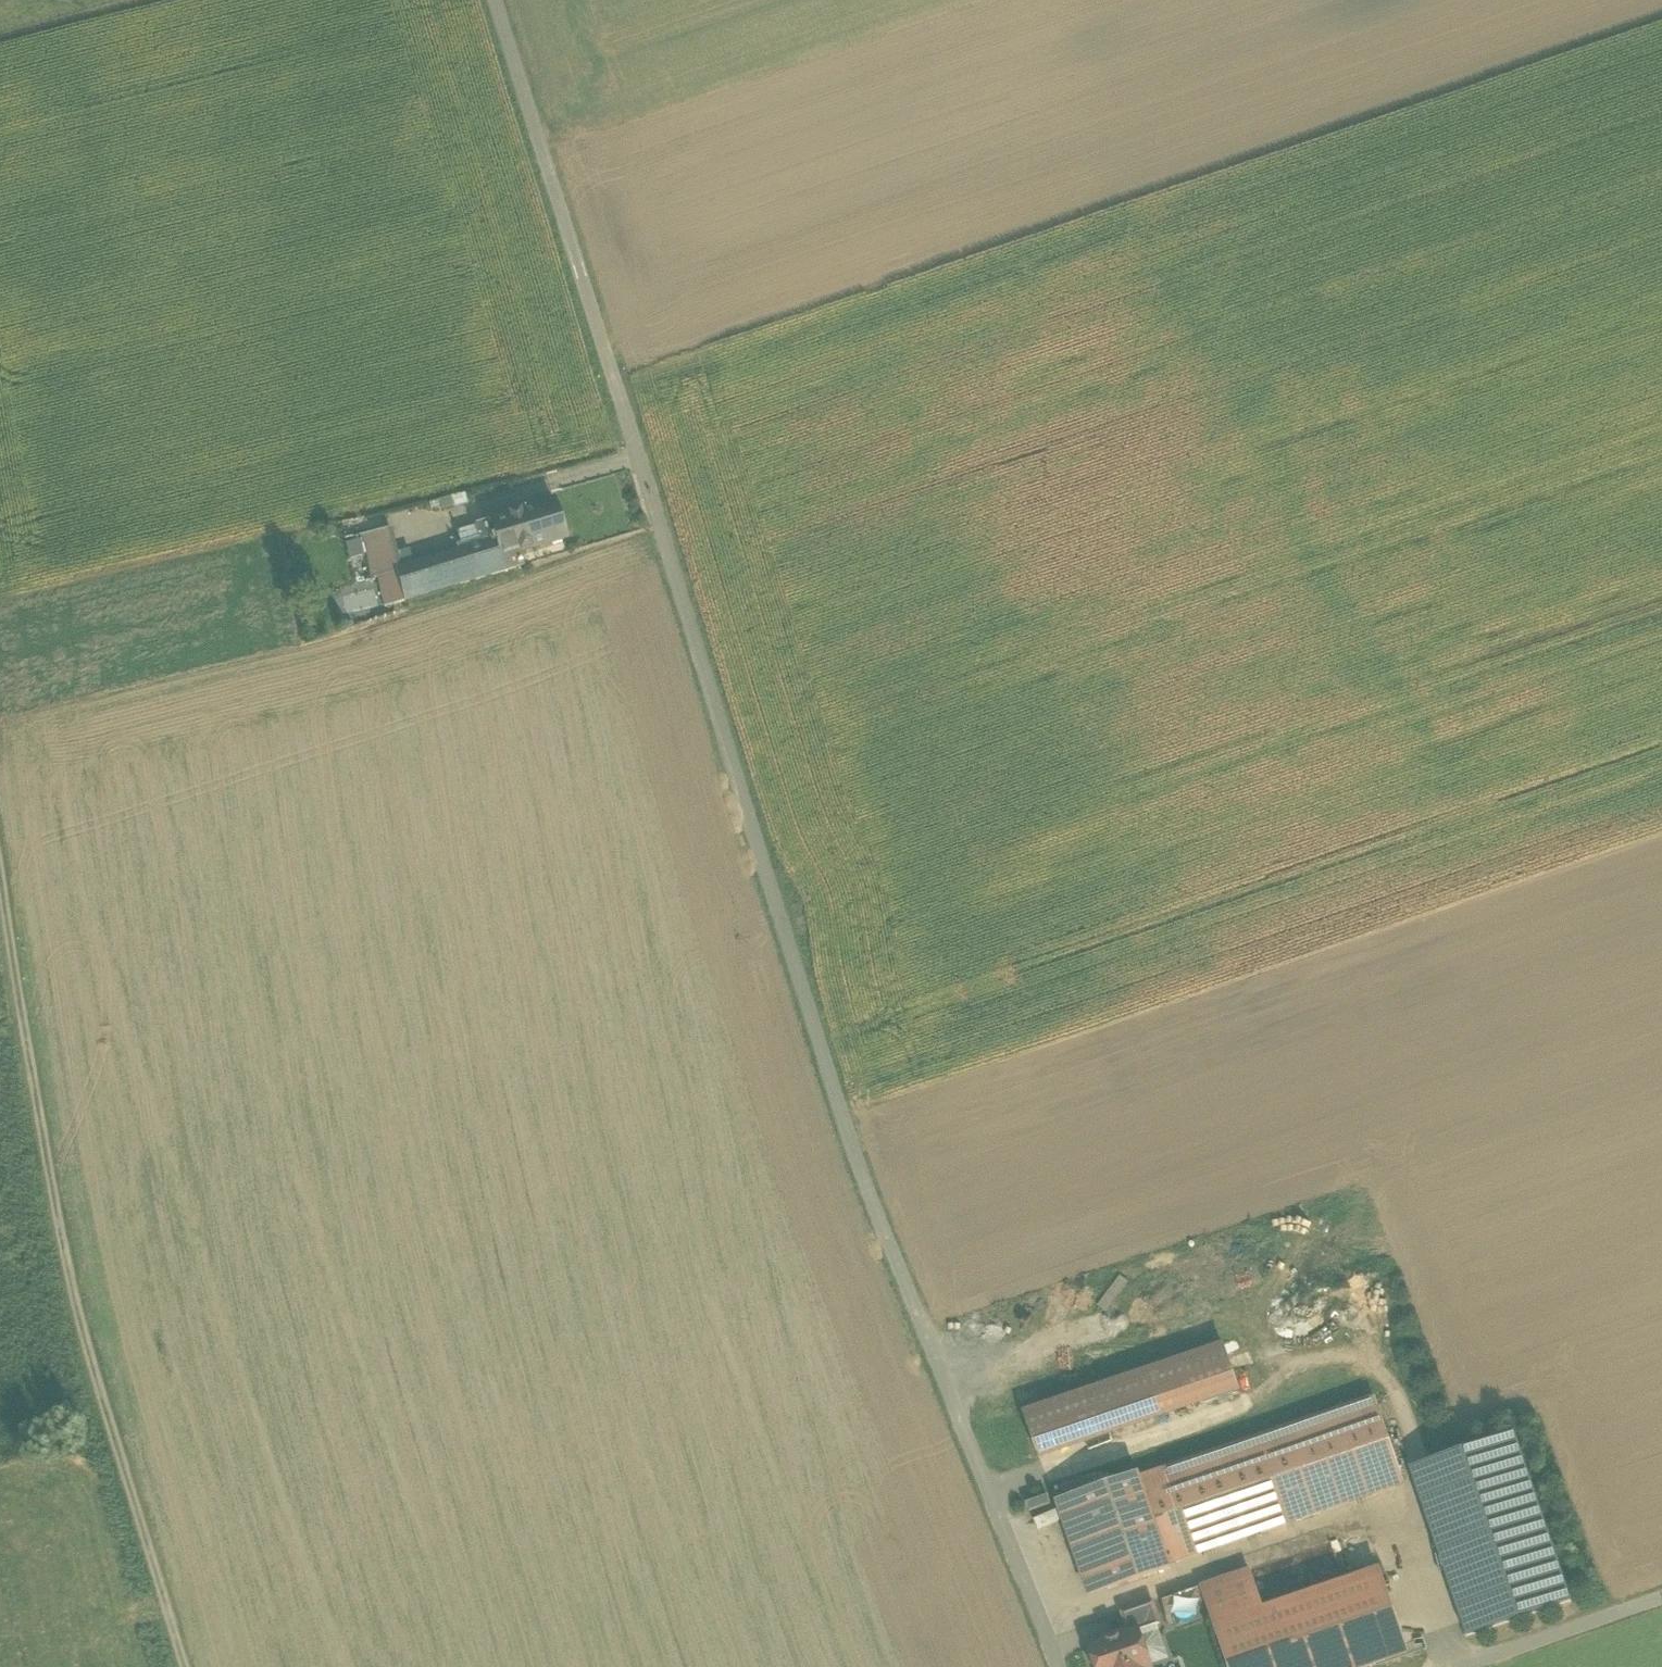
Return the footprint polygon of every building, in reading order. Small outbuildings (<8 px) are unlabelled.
[(490,522),(496,540),(501,557),(518,552),(565,538),(554,501),(490,521),(490,522)] [(496,540),(490,522),(457,533),(462,550),(496,540)] [(373,577),(382,576),(397,572),(397,570),(387,530),(363,534),(373,577)] [(462,550),(429,560),(438,590),(522,564),(518,552),(501,557),(496,540),(462,550)] [(403,601),(438,590),(429,560),(397,570),(397,572),(403,601)] [(382,576),(386,590),(390,605),(403,601),(397,572),(382,576)] [(379,608),(390,605),(386,590),(375,593),(379,608)] [(1032,1409),(1048,1456),(1252,1385),(1236,1338),(1032,1409)] [(1074,1502),(1105,1588),(1331,1507),(1300,1421),(1074,1502)] [(1447,1451),(1407,1465),(1430,1529),(1455,1520),(1451,1509),(1467,1503),(1457,1472),(1455,1473),(1447,1451)] [(1044,1493),(1023,1500),(1026,1510),(1047,1503),(1044,1493)] [(1209,1585),(1237,1666),(1379,1666),(1422,1652),(1394,1568),(1275,1608),(1262,1567),(1209,1585)] [(1100,1643),(1109,1666),(1161,1666),(1167,1665),(1153,1625),(1171,1618),(1164,1600),(1134,1611),(1140,1628),(1100,1643)]
